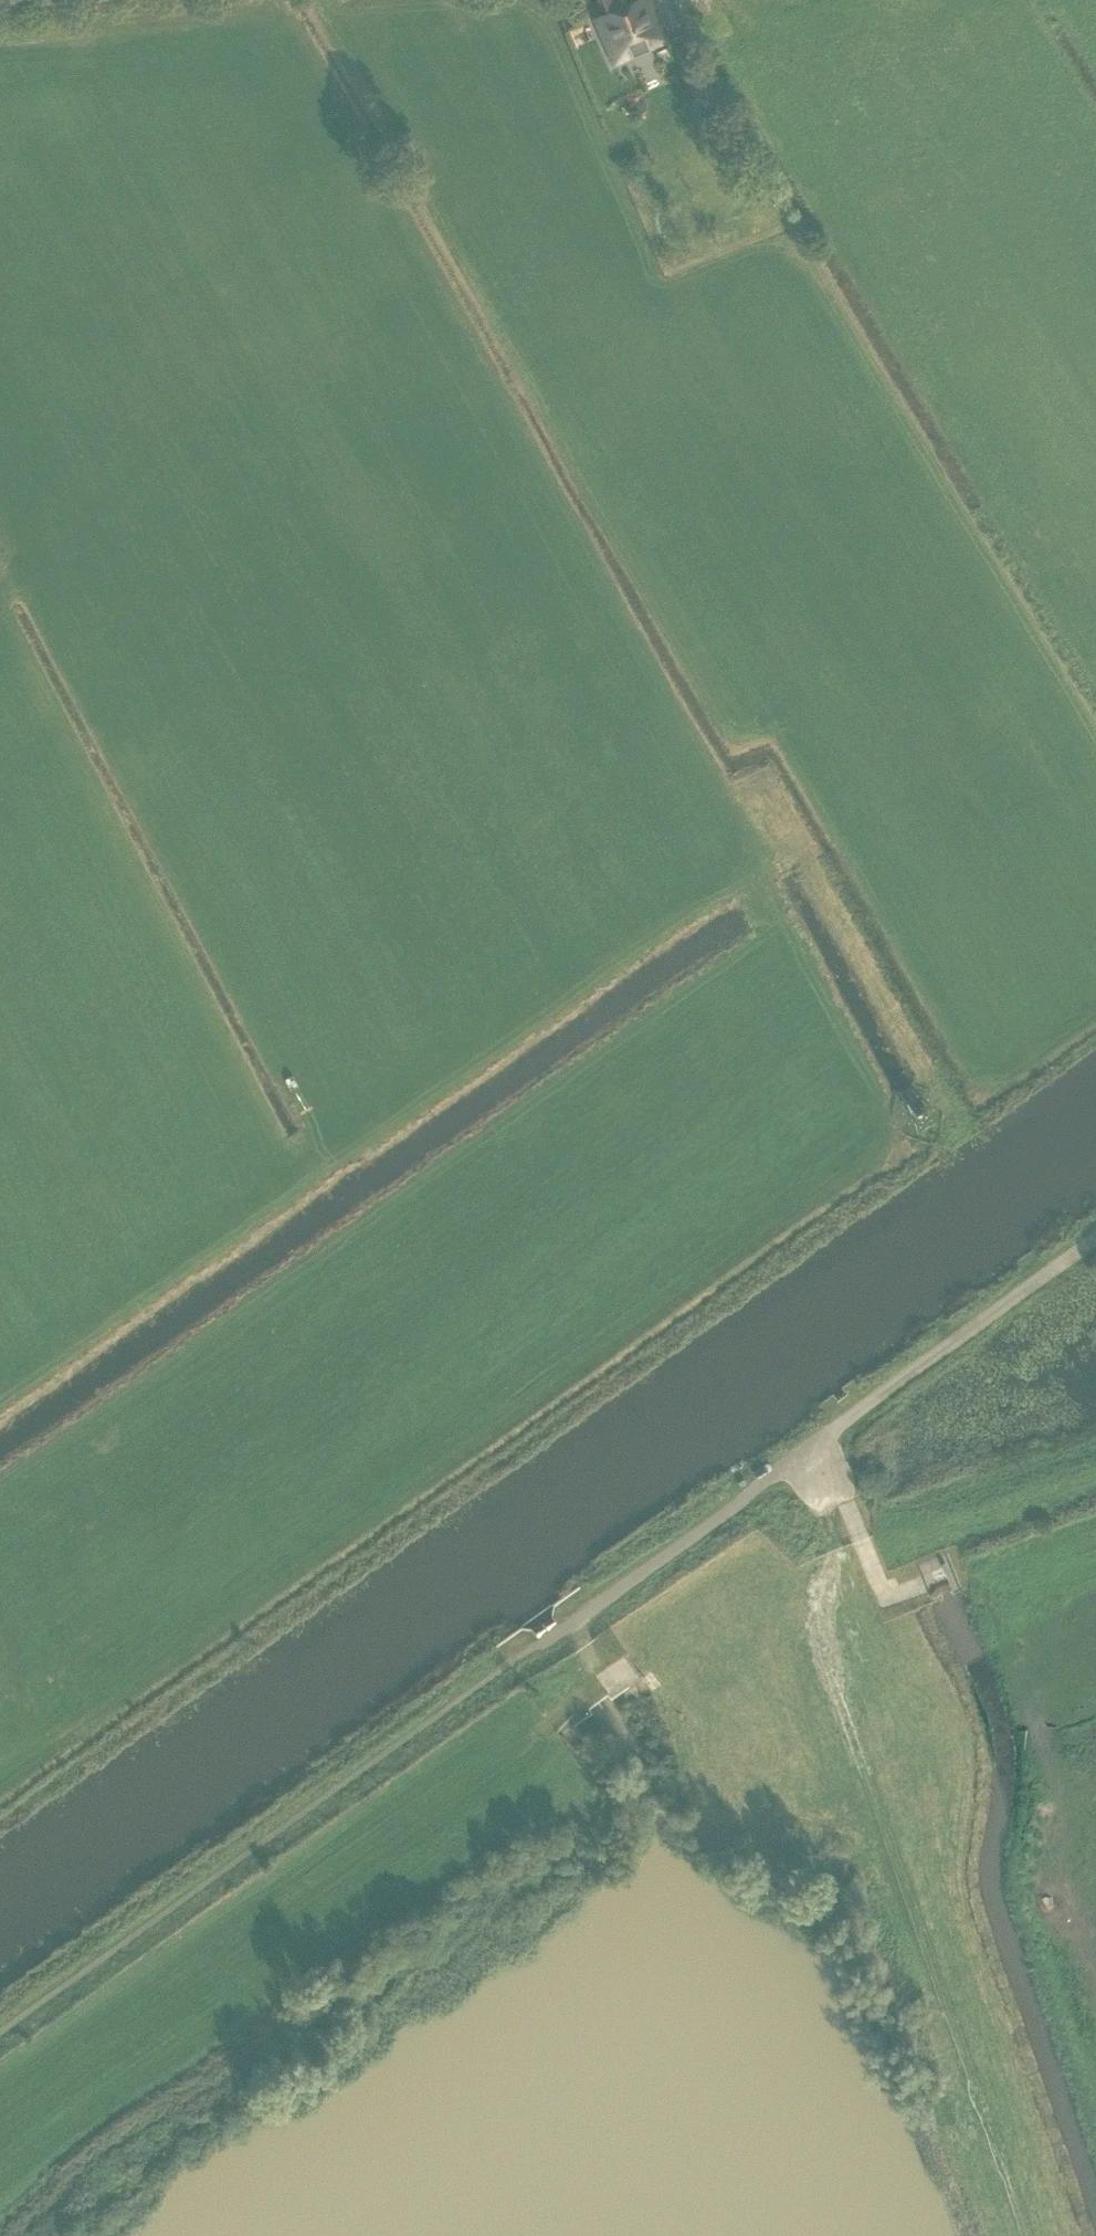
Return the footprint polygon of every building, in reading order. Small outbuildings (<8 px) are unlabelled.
[(627,0),(600,0),(605,13),(594,18),(614,63),(667,40),(650,0),(634,0),(629,2),(627,0)] [(923,1105),(917,1102),(913,1105),(911,1112),(913,1117),(918,1119),(923,1116),(926,1111),(923,1105)]
